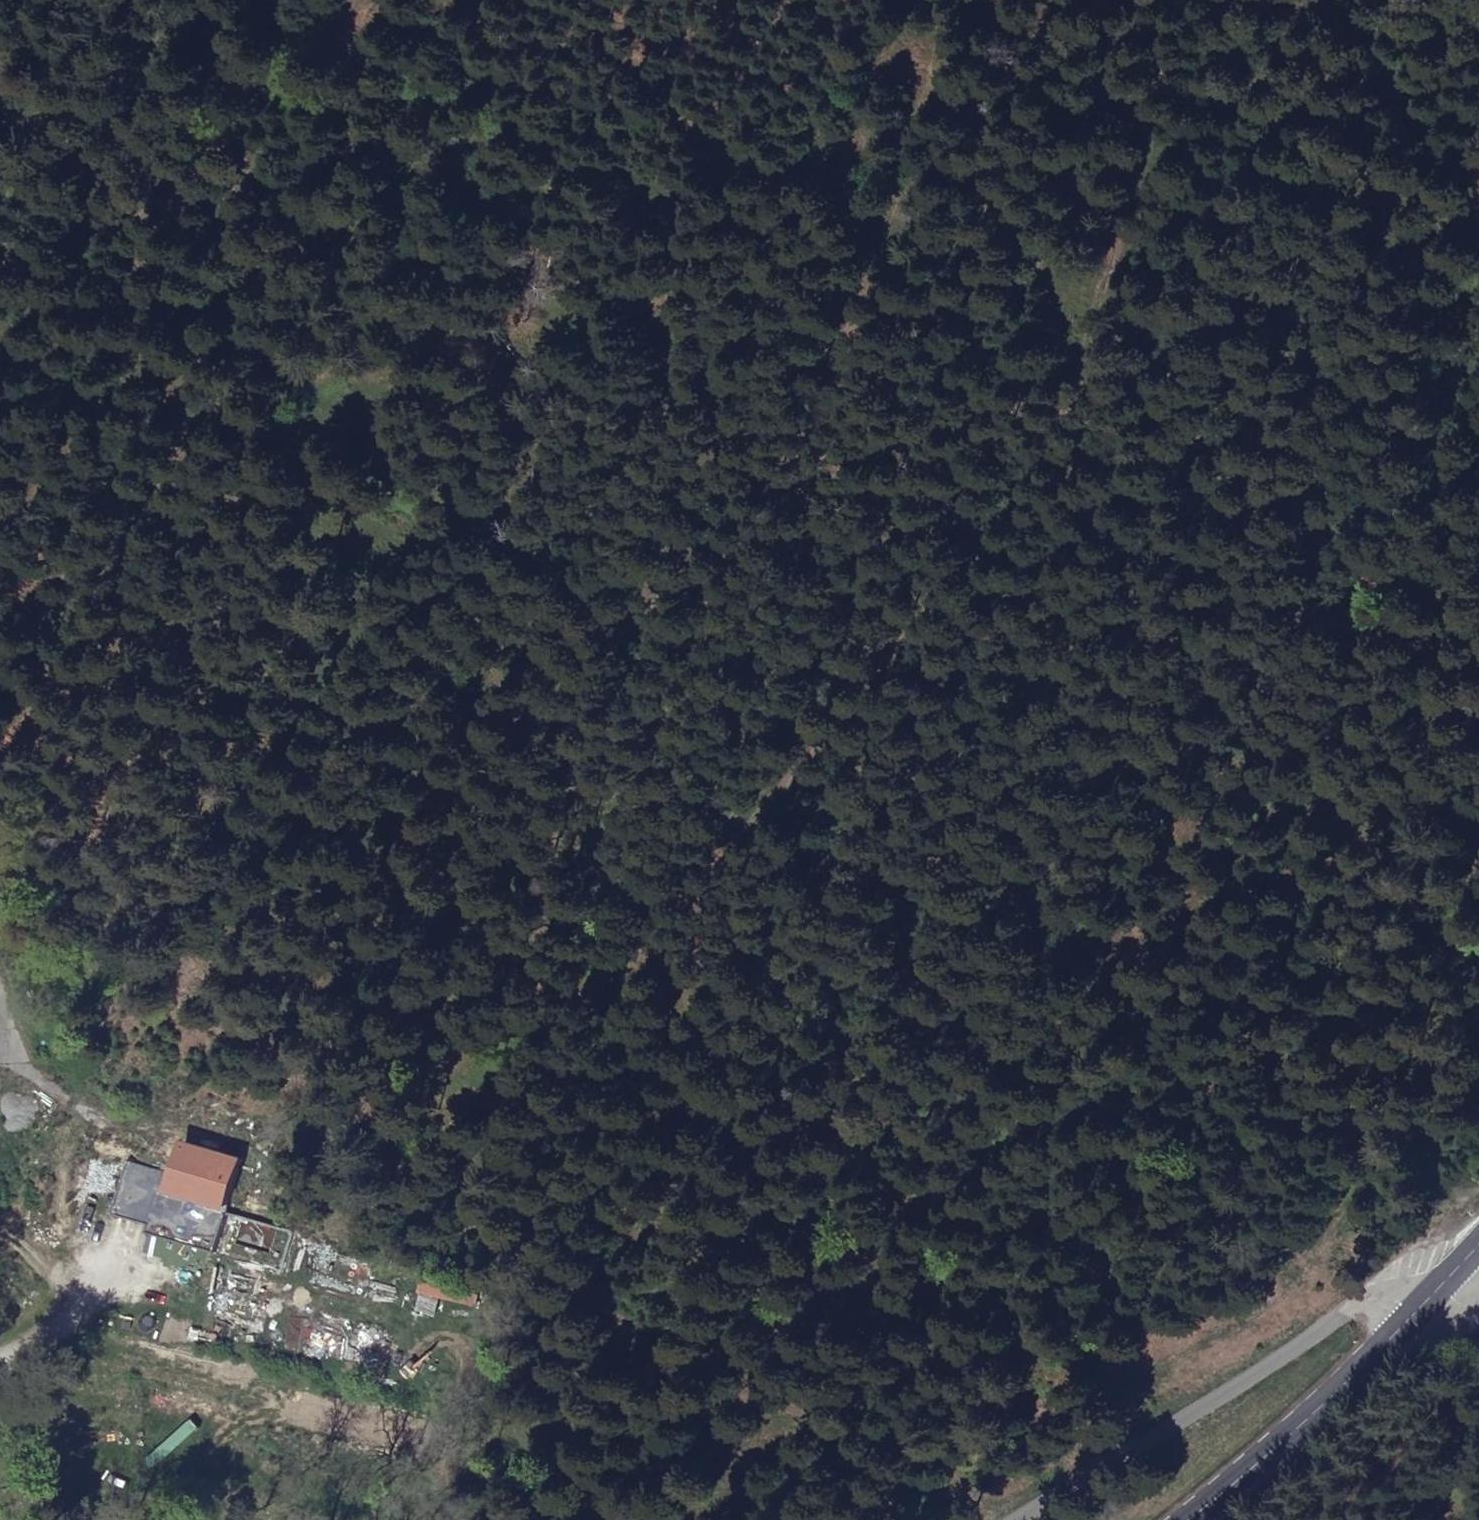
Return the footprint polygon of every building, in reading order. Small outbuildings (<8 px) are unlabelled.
[(228,1158),(183,1149),(177,1189),(219,1199),(228,1158)]
